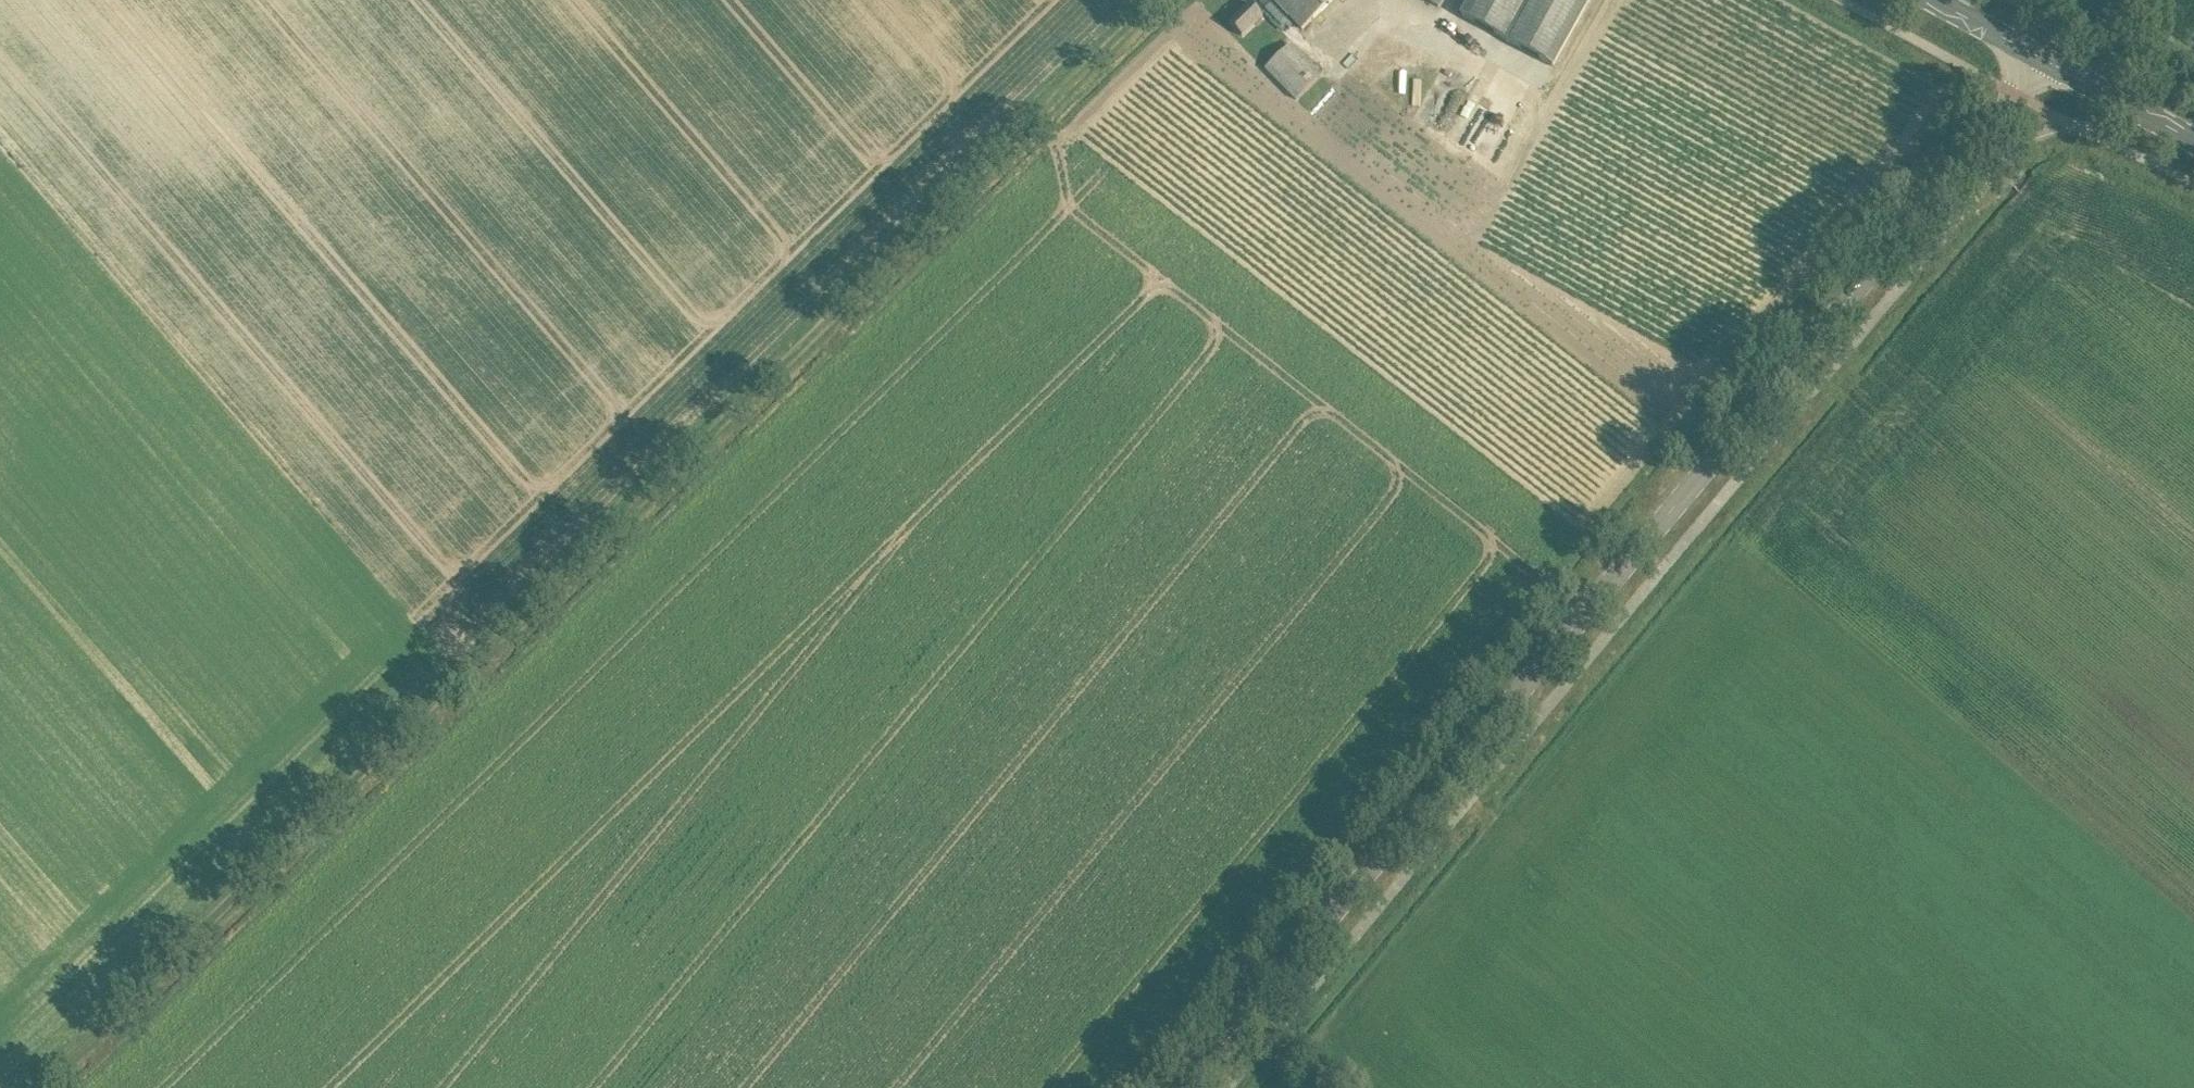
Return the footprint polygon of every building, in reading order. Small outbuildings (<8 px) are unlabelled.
[(1303,29),(1333,0),(1275,0),(1303,29)] [(1462,16),(1553,67),(1591,0),(1470,0),(1462,16)] [(1231,24),(1243,36),(1263,16),(1251,4),(1231,24)] [(1322,74),(1292,43),(1265,69),(1295,100),(1322,74)]
